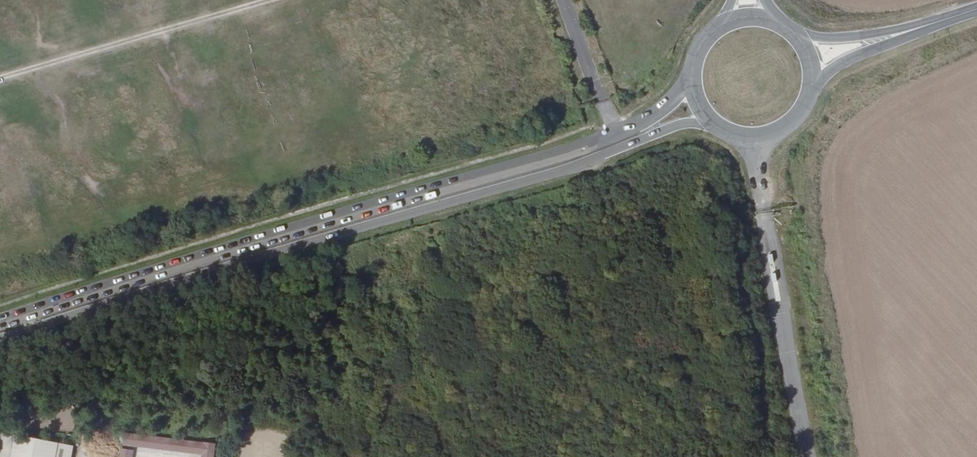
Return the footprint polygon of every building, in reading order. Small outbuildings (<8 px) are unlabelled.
[(207,456),(219,456),(221,446),(132,427),(130,439),(207,454),(207,456)] [(0,456),(69,456),(71,446),(5,433),(0,456)]
